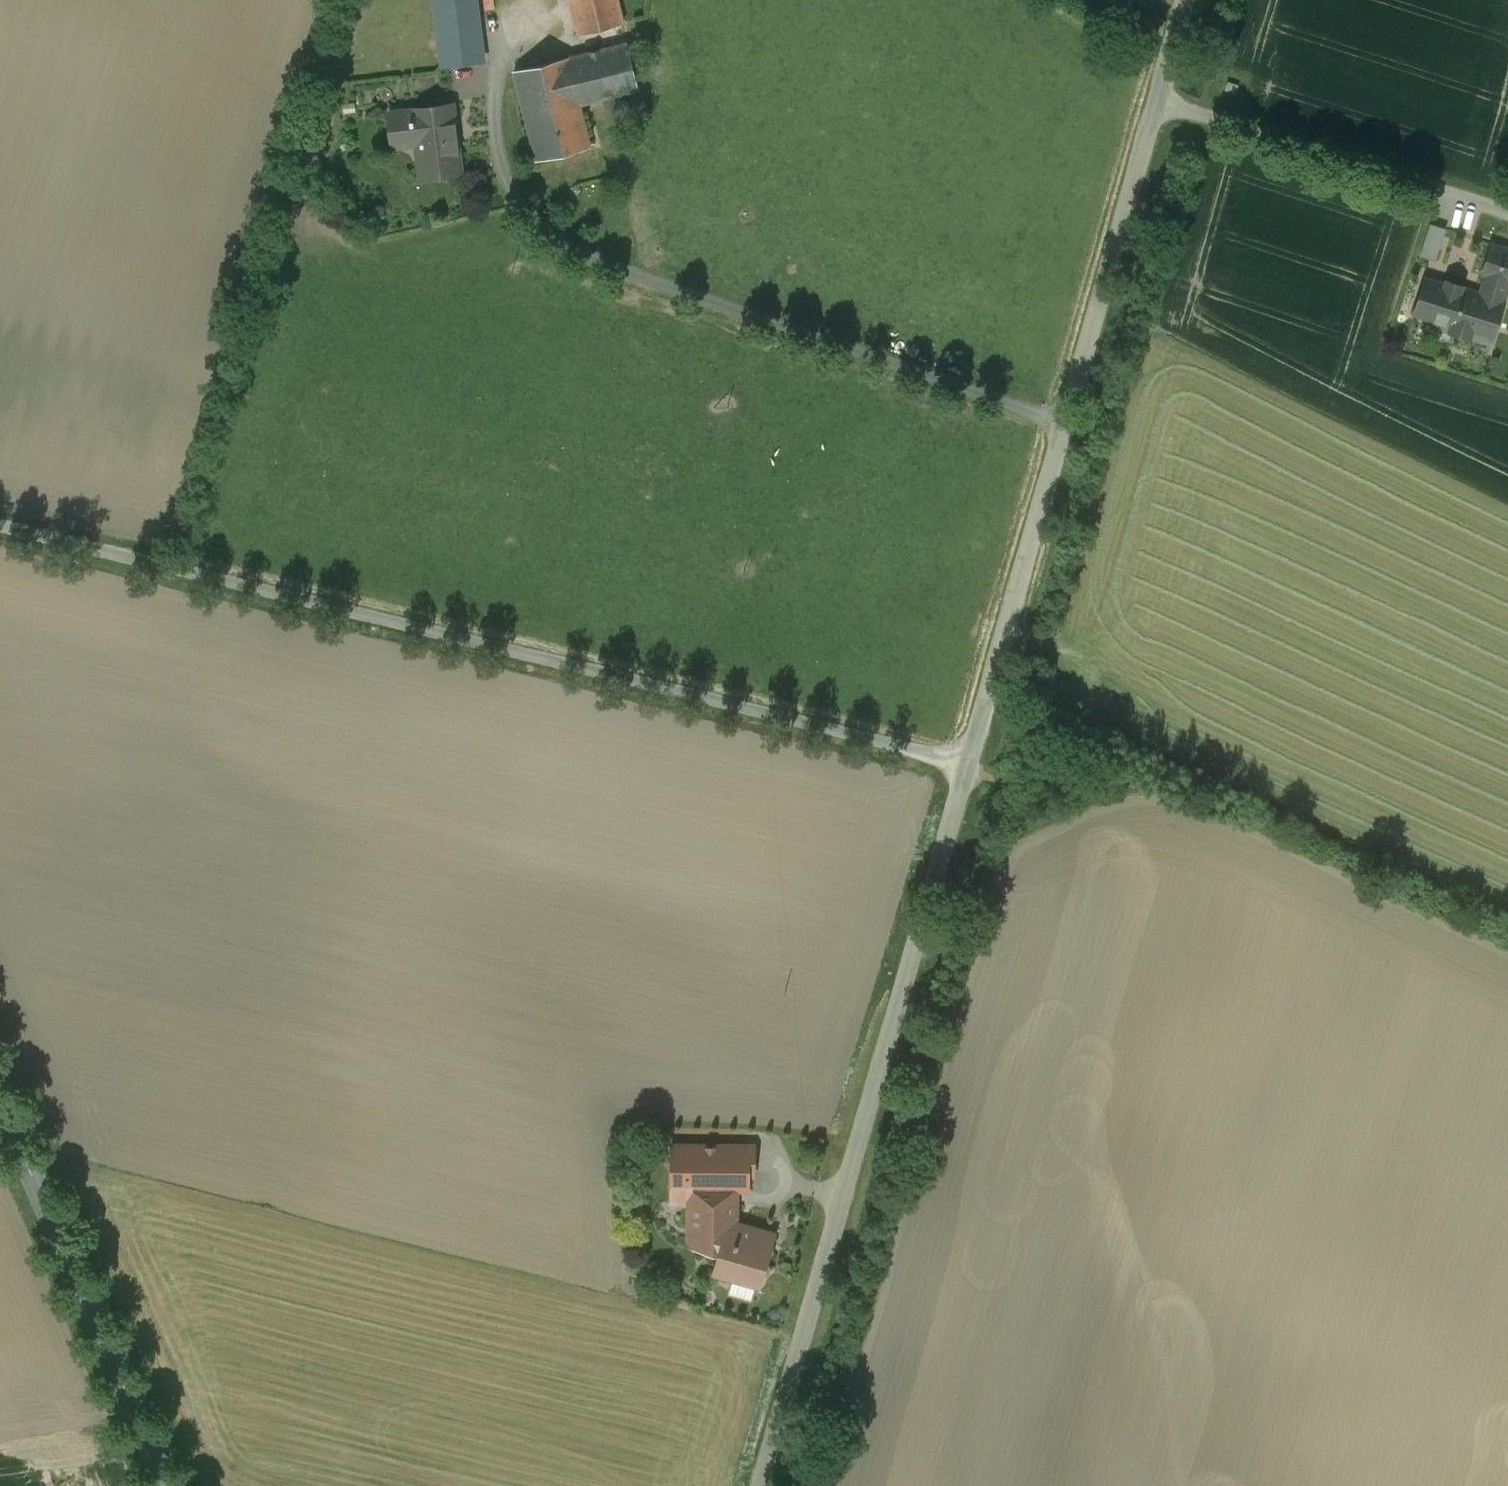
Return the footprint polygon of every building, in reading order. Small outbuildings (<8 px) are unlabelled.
[(440,63),(479,58),(472,0),(432,0),(440,63)] [(579,34),(638,19),(633,0),(571,0),(579,34)] [(621,40),(515,70),(524,105),(578,92),(581,102),(634,89),(621,40)] [(578,92),(524,105),(537,159),(591,145),(581,102),(578,92)] [(449,105),(389,112),(393,144),(430,140),(432,158),(423,159),(420,163),(422,174),(461,170),(457,140),(454,140),(451,122),(455,122),(455,120),(451,120),(449,105)] [(1423,254),(1440,257),(1445,224),(1428,221),(1423,254)] [(1494,244),(1492,243),(1492,245),(1484,270),(1483,272),(1507,280),(1507,249),(1494,244)] [(1481,295),(1460,288),(1462,284),(1460,284),(1449,280),(1448,280),(1447,280),(1445,284),(1428,278),(1428,277),(1426,277),(1426,279),(1416,311),(1415,311),(1415,312),(1416,313),(1417,312),(1451,324),(1450,329),(1470,336),(1471,330),(1489,336),(1491,337),(1492,335),(1491,335),(1502,303),(1503,301),(1501,301),(1507,280),(1487,274),(1481,295)] [(748,1145),(671,1144),(671,1187),(735,1188),(748,1188),(748,1173),(748,1145)] [(699,1187),(672,1187),(672,1199),(671,1200),(671,1201),(697,1202),(699,1202),(699,1187)] [(735,1188),(699,1187),(699,1202),(697,1202),(697,1224),(689,1233),(697,1241),(697,1246),(720,1252),(723,1241),(736,1245),(739,1234),(742,1224),(735,1222),(735,1188)] [(774,1233),(742,1224),(739,1234),(736,1245),(723,1241),(720,1252),(715,1269),(760,1282),(762,1274),(764,1274),(769,1272),(771,1266),(768,1261),(766,1260),(774,1233)]
